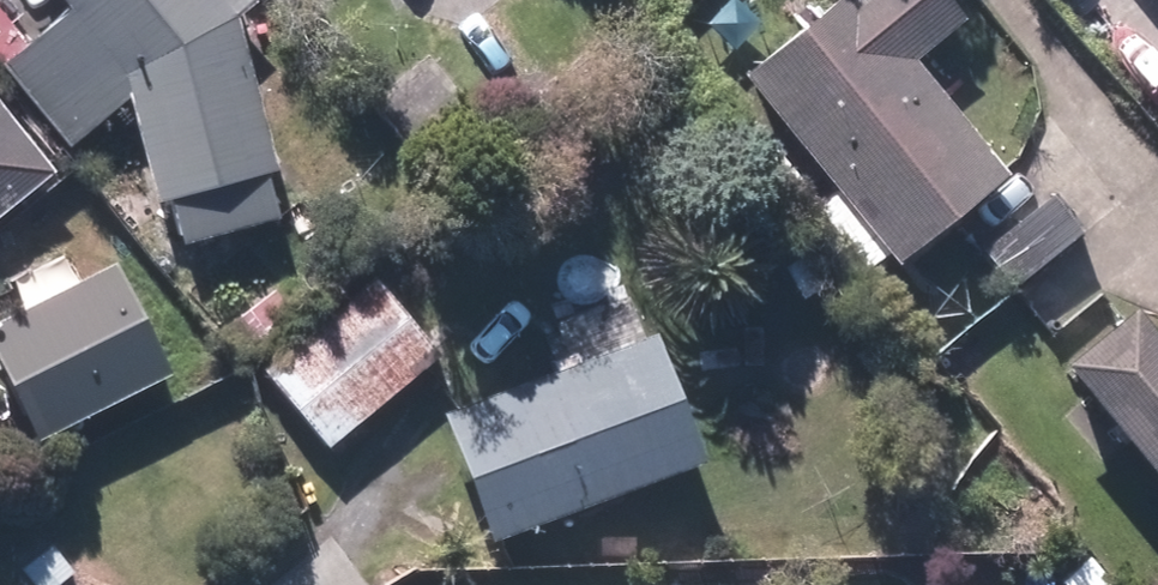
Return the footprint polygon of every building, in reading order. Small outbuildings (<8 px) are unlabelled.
[(73,2),(8,63),(79,138),(140,81),(171,237),(284,215),(249,32),(252,0),(72,0),(73,2)] [(965,12),(956,0),(831,0),(744,68),(898,265),(1016,173),(919,49),(965,12)] [(52,157),(0,93),(0,198),(52,157)] [(1089,229),(1056,190),(988,248),(1022,287),(1089,229)] [(121,256),(0,316),(0,348),(45,437),(178,370),(121,256)] [(442,354),(368,275),(267,368),(341,448),(442,354)] [(1130,297),(1066,353),(1157,458),(1157,329),(1130,297)] [(666,328),(449,407),(497,539),(715,460),(666,328)]
